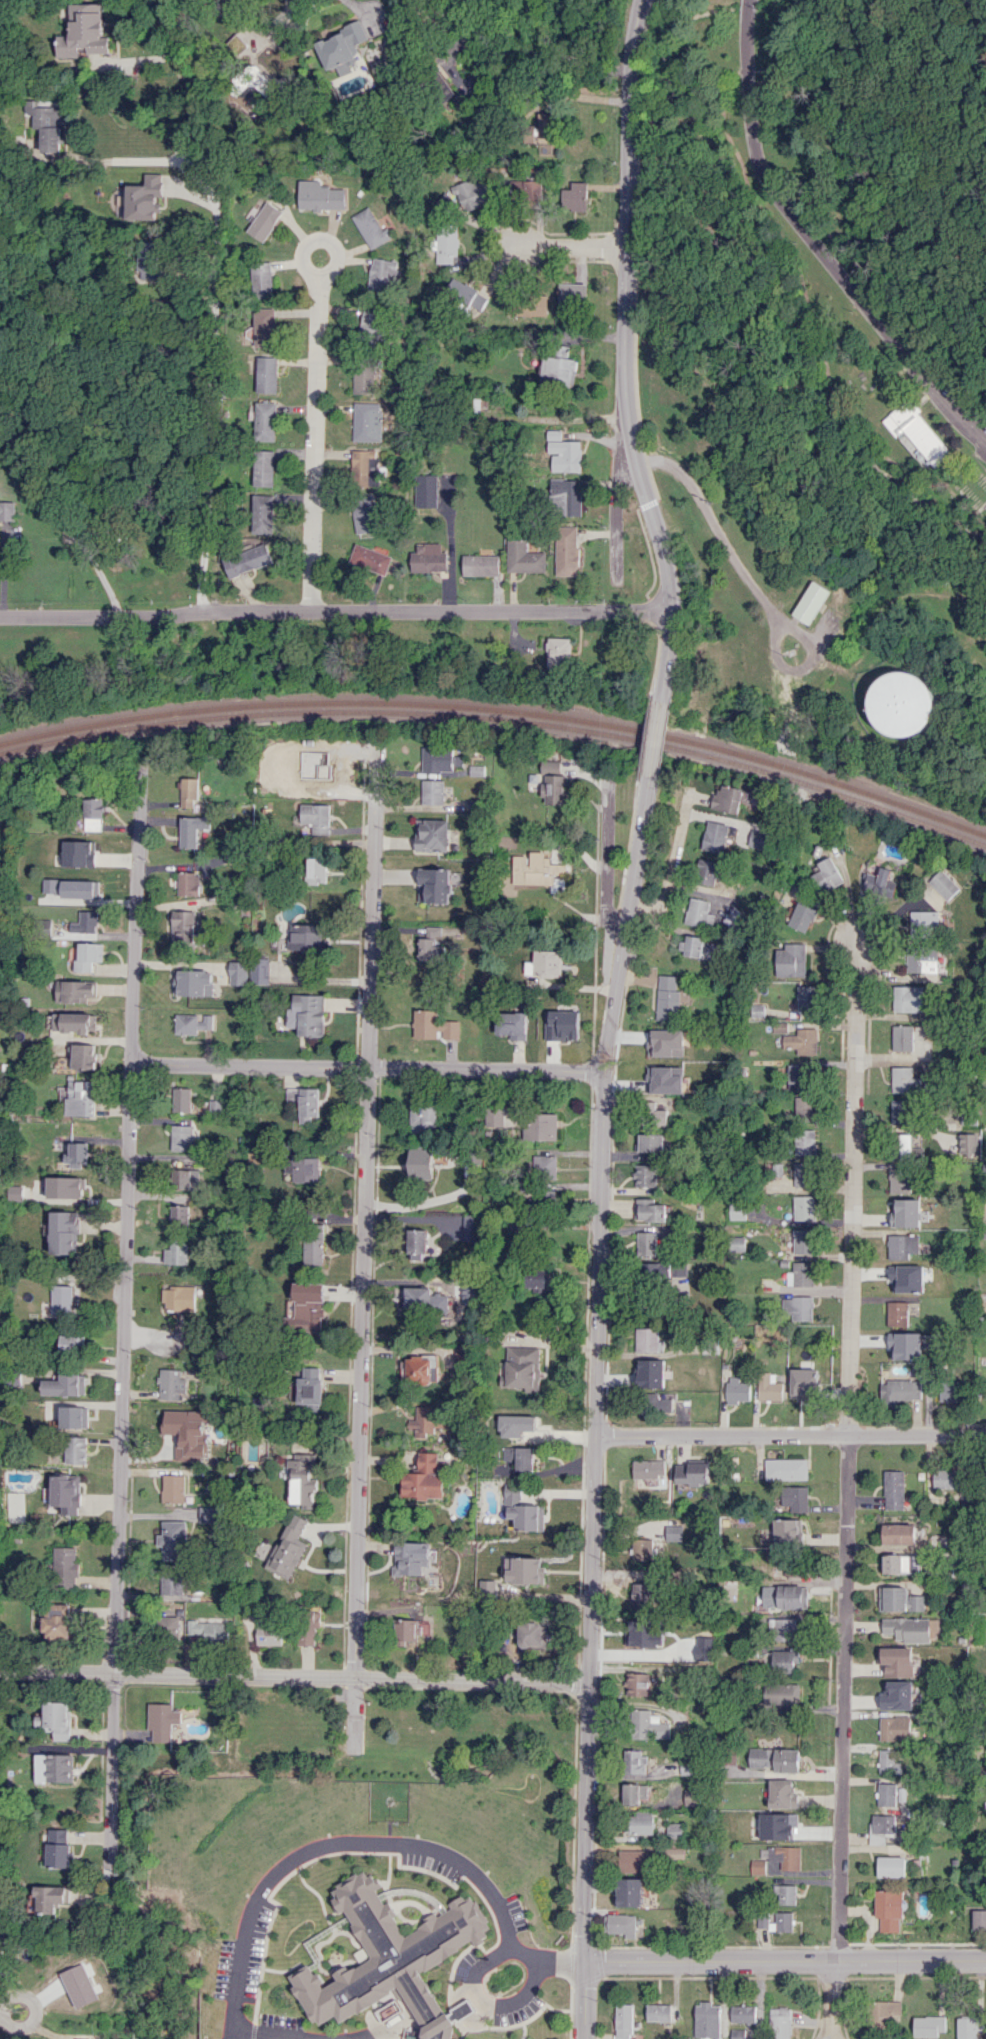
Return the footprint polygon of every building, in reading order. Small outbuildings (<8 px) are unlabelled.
[(58,58),(79,57),(79,52),(109,52),(109,36),(103,36),(103,4),(71,4),(71,35),(58,35),(58,58)] [(326,71),(358,58),(353,45),(368,39),(360,19),(342,26),(344,31),(315,43),(326,71)] [(42,152),(63,152),(62,101),(25,102),(26,114),(34,114),(34,128),(42,128),(42,152)] [(555,113),(538,112),(537,128),(530,128),(530,140),(538,140),(538,142),(554,143),(555,113)] [(453,185),(461,211),(491,202),(483,176),(453,185)] [(321,180),(299,180),(299,209),(345,210),(345,188),(321,188),(321,180)] [(542,198),(543,180),(510,180),(510,198),(542,198)] [(561,210),(587,210),(587,182),(572,182),(571,189),(562,189),(561,210)] [(264,242),(283,211),(265,200),(251,222),(252,223),(247,231),(264,242)] [(392,237),(386,227),(381,230),(369,206),(351,216),(370,250),(392,237)] [(451,263),(452,256),(457,256),(458,225),(436,225),(435,263),(451,263)] [(395,285),(399,261),(372,257),(367,291),(387,294),(389,284),(395,285)] [(252,262),(252,298),(273,298),(272,262),(252,262)] [(487,293),(451,279),(444,296),(481,310),(487,293)] [(558,283),(557,304),(587,305),(587,283),(558,283)] [(255,347),(276,346),(275,308),(255,308),(255,347)] [(383,342),(386,311),(361,309),(359,340),(383,342)] [(278,357),(259,356),(258,392),(277,392),(278,357)] [(575,383),(576,358),(543,357),(542,381),(575,383)] [(373,366),(354,366),(353,394),(372,394),(373,366)] [(884,420),(898,436),(906,430),(937,467),(954,453),(921,413),(923,411),(912,397),(884,420)] [(277,441),(277,402),(255,402),(255,441),(277,441)] [(380,441),(381,403),(354,402),(353,441),(380,441)] [(581,471),(581,441),(561,441),(561,430),(548,430),(548,453),(552,453),(552,471),(581,471)] [(255,486),(276,487),(277,451),(256,450),(255,486)] [(352,450),(353,486),(377,485),(376,450),(352,450)] [(417,508),(438,507),(436,474),(416,474),(417,508)] [(581,516),(582,479),(553,479),(553,515),(581,516)] [(275,495),(254,494),(253,533),(274,534),(275,495)] [(375,495),(353,497),(355,533),(376,532),(375,495)] [(578,526),(556,526),(557,575),(579,575),(578,526)] [(507,571),(546,572),(546,552),(527,551),(527,540),(508,539),(507,571)] [(393,556),(356,543),(349,561),(386,575),(393,556)] [(411,571),(447,572),(447,551),(441,551),(441,543),(417,543),(417,552),(411,551),(411,571)] [(229,577),(274,564),(269,544),(223,557),(229,577)] [(463,575),(499,576),(499,555),(463,554),(463,575)] [(791,614),(808,625),(830,591),(812,580),(791,614)] [(548,666),(571,667),(571,638),(548,637),(548,666)] [(877,723),(886,731),(897,734),(909,734),(920,729),(928,720),(933,710),(933,697),(928,685),(919,676),(907,672),(894,672),(883,677),(874,687),(870,699),(871,712),(877,723)] [(422,771),(453,772),(454,766),(463,766),(463,756),(453,755),(453,748),(422,747),(422,771)] [(568,804),(567,775),(561,775),(560,759),(540,760),(542,804),(568,804)] [(484,766),(470,765),(469,775),(484,776),(484,766)] [(323,793),(322,777),(290,778),(291,794),(323,793)] [(198,779),(180,779),(180,807),(197,807),(198,779)] [(443,804),(443,780),(422,780),(421,804),(443,804)] [(737,814),(744,789),(721,783),(719,792),(714,790),(710,807),(737,814)] [(101,831),(102,799),(83,799),(82,830),(101,831)] [(330,805),(301,804),(300,825),(312,825),(312,834),(329,835),(330,805)] [(179,848),(198,848),(198,830),(210,830),(211,817),(180,816),(179,848)] [(415,851),(448,851),(449,820),(416,819),(415,851)] [(735,825),(705,821),(702,849),(724,852),(726,836),(733,837),(735,825)] [(747,845),(764,849),(768,832),(751,829),(747,845)] [(96,841),(63,840),(62,866),(95,867),(96,841)] [(512,883),(563,885),(564,865),(549,864),(549,854),(530,853),(530,856),(513,856),(512,883)] [(843,882),(830,856),(816,863),(819,870),(813,873),(823,892),(843,882)] [(327,858),(309,857),(307,883),(326,884),(327,858)] [(712,886),(718,862),(699,857),(693,881),(712,886)] [(889,880),(891,868),(880,866),(879,875),(867,873),(863,891),(894,896),(897,881),(889,880)] [(419,902),(450,903),(451,869),(419,868),(419,902)] [(928,880),(946,901),(960,889),(942,868),(928,880)] [(200,873),(179,872),(178,895),(200,896),(200,873)] [(43,893),(61,893),(61,898),(93,898),(93,901),(100,901),(100,880),(43,880),(43,893)] [(710,901),(689,897),(684,922),(711,928),(714,914),(707,913),(710,901)] [(787,925),(806,933),(817,909),(799,901),(787,925)] [(723,921),(733,928),(744,914),(733,906),(723,921)] [(172,944),(204,944),(205,919),(195,919),(195,911),(173,910),(172,944)] [(97,911),(79,911),(79,922),(70,922),(70,933),(97,932),(97,911)] [(939,911),(910,911),(911,936),(940,936),(939,911)] [(51,936),(51,919),(33,919),(33,936),(51,936)] [(323,925),(290,924),(289,951),(323,951),(323,925)] [(680,955),(717,960),(719,941),(682,937),(680,955)] [(447,945),(434,945),(434,938),(417,938),(417,960),(446,961),(447,945)] [(74,972),(93,972),(93,962),(102,962),(102,943),(79,943),(78,960),(74,960),(74,972)] [(806,976),(806,943),(785,943),(785,949),(776,949),(776,976),(806,976)] [(906,972),(939,973),(940,947),(907,946),(906,972)] [(561,951),(534,950),(533,963),(526,963),(525,975),(560,976),(561,951)] [(270,959),(252,958),(251,983),(269,984),(270,959)] [(247,985),(248,962),(230,961),(229,984),(247,985)] [(213,996),(213,970),(176,969),(175,995),(213,996)] [(655,1020),(678,1021),(679,990),(676,990),(676,975),(657,975),(655,1020)] [(96,982),(57,980),(56,1002),(96,1003),(96,982)] [(797,1010),(817,1011),(817,986),(797,985),(797,1010)] [(924,986),(894,986),(893,1011),(923,1012),(924,986)] [(325,995),(293,994),(293,1008),(288,1007),(288,1027),(301,1027),(300,1036),(324,1037),(325,995)] [(764,1005),(751,1005),(751,1016),(764,1017),(764,1005)] [(460,1021),(436,1020),(436,1010),(415,1010),(414,1037),(441,1038),(460,1039),(460,1021)] [(53,1031),(79,1032),(79,1034),(94,1034),(95,1014),(53,1012),(53,1031)] [(527,1013),(496,1012),(496,1034),(510,1035),(510,1040),(527,1040),(527,1013)] [(176,1013),(176,1034),(198,1035),(199,1030),(214,1030),(214,1015),(176,1013)] [(913,1025),(892,1025),(893,1051),(914,1051),(913,1025)] [(796,1055),(817,1054),(817,1028),(795,1028),(796,1034),(782,1034),(783,1049),(796,1049),(796,1055)] [(649,1032),(650,1056),(666,1056),(666,1049),(676,1049),(676,1031),(649,1032)] [(96,1069),(97,1044),(73,1043),(72,1068),(96,1069)] [(788,1089),(808,1089),(809,1065),(788,1064),(788,1089)] [(655,1067),(641,1066),(640,1083),(654,1084),(655,1067)] [(912,1066),(892,1067),(892,1093),(922,1092),(921,1077),(913,1077),(912,1066)] [(95,1116),(96,1081),(68,1080),(67,1116),(95,1116)] [(191,1087),(174,1088),(174,1112),(192,1112),(191,1087)] [(299,1123),(318,1124),(319,1088),(299,1087),(299,1101),(300,1101),(299,1123)] [(795,1120),(816,1120),(817,1097),(796,1096),(795,1120)] [(891,1124),(911,1124),(910,1099),(891,1100),(891,1124)] [(666,1109),(655,1109),(655,1101),(646,1101),(645,1124),(666,1125),(666,1109)] [(427,1129),(437,1129),(438,1103),(411,1102),(410,1131),(427,1132),(427,1129)] [(487,1126),(509,1126),(509,1106),(487,1105),(487,1126)] [(557,1140),(557,1114),(524,1113),(524,1140),(557,1140)] [(172,1150),(195,1150),(195,1125),(172,1125),(172,1150)] [(816,1129),(795,1130),(795,1154),(816,1154),(816,1129)] [(978,1133),(959,1133),(959,1156),(977,1157),(978,1133)] [(637,1134),(637,1151),(664,1152),(665,1135),(637,1134)] [(911,1134),(896,1135),(896,1160),(912,1159),(911,1134)] [(88,1142),(70,1142),(70,1153),(64,1153),(64,1166),(80,1166),(80,1163),(88,1163),(88,1142)] [(433,1179),(433,1149),(411,1149),(410,1179),(433,1179)] [(557,1155),(535,1155),(534,1178),(556,1178),(557,1155)] [(293,1182),(321,1181),(321,1157),(286,1158),(286,1174),(293,1174),(293,1182)] [(794,1187),(813,1186),(813,1163),(793,1163),(794,1187)] [(635,1187),(656,1186),(656,1164),(635,1165),(635,1187)] [(889,1168),(889,1192),(910,1193),(911,1169),(889,1168)] [(199,1189),(200,1170),(176,1169),(176,1189),(199,1189)] [(83,1177),(48,1177),(47,1198),(82,1199),(83,1177)] [(23,1201),(24,1185),(8,1185),(8,1200),(23,1201)] [(794,1220),(815,1220),(815,1195),(793,1196),(794,1220)] [(666,1220),(666,1204),(655,1204),(655,1198),(634,1199),(635,1221),(666,1220)] [(920,1211),(920,1199),(889,1200),(891,1227),(920,1226),(920,1220),(928,1220),(927,1211),(920,1211)] [(744,1220),(745,1202),(729,1202),(729,1219),(744,1220)] [(175,1221),(199,1222),(200,1206),(177,1205),(175,1221)] [(51,1254),(79,1253),(78,1211),(50,1211),(51,1254)] [(475,1215),(463,1215),(464,1240),(475,1240),(475,1215)] [(323,1265),(324,1227),(315,1226),(314,1238),(304,1237),(303,1264),(323,1265)] [(813,1253),(813,1228),(792,1229),(793,1253),(813,1253)] [(426,1260),(427,1230),(410,1229),(409,1260),(426,1260)] [(654,1231),(636,1232),(637,1256),(655,1256),(654,1231)] [(919,1253),(918,1234),(887,1235),(888,1260),(909,1259),(908,1253),(919,1253)] [(745,1251),(744,1236),(729,1236),(729,1251),(745,1251)] [(164,1264),(188,1264),(188,1240),(170,1239),(170,1248),(165,1248),(164,1264)] [(669,1262),(642,1263),(643,1282),(669,1281),(669,1262)] [(812,1286),(812,1262),(792,1262),(792,1272),(786,1272),(786,1285),(812,1286)] [(909,1292),(909,1277),(916,1276),(915,1268),(887,1268),(888,1293),(909,1292)] [(526,1290),(550,1290),(550,1270),(526,1269),(526,1290)] [(323,1331),(323,1283),(295,1283),(295,1317),(289,1317),(289,1331),(323,1331)] [(72,1285),(52,1285),(51,1313),(71,1314),(72,1285)] [(197,1287),(164,1286),(164,1310),(196,1311),(197,1287)] [(434,1287),(405,1287),(405,1309),(433,1310),(434,1287)] [(812,1321),(813,1297),(782,1296),(782,1320),(812,1321)] [(907,1302),(887,1301),(887,1326),(907,1326),(907,1302)] [(636,1351),(663,1350),(663,1341),(658,1341),(658,1328),(635,1328),(636,1351)] [(59,1335),(59,1354),(84,1354),(85,1336),(59,1335)] [(538,1388),(539,1347),(506,1346),(505,1387),(538,1388)] [(437,1356),(403,1357),(403,1384),(438,1383),(437,1356)] [(792,1399),(810,1399),(809,1357),(792,1357),(792,1399)] [(664,1360),(639,1359),(638,1386),(664,1387),(664,1360)] [(323,1403),(323,1367),(304,1367),(304,1377),(299,1377),(299,1404),(323,1403)] [(186,1393),(186,1378),(181,1378),(181,1369),(160,1369),(159,1399),(178,1399),(179,1392),(186,1393)] [(758,1399),(782,1400),(782,1382),(775,1382),(775,1372),(758,1372),(758,1399)] [(60,1380),(43,1380),(43,1394),(85,1395),(86,1374),(60,1373),(60,1380)] [(750,1382),(738,1382),(738,1377),(726,1377),(726,1403),(737,1404),(737,1400),(749,1400),(750,1382)] [(920,1380),(880,1380),(880,1401),(920,1401),(920,1380)] [(939,1381),(939,1401),(962,1401),(963,1381),(939,1381)] [(672,1412),(671,1393),(661,1393),(642,1393),(643,1412),(672,1412)] [(60,1427),(88,1428),(88,1407),(61,1406),(60,1427)] [(414,1435),(434,1435),(434,1427),(444,1427),(443,1417),(435,1417),(435,1407),(416,1407),(416,1419),(408,1420),(408,1429),(414,1429),(414,1435)] [(205,1411),(163,1410),(163,1434),(178,1434),(177,1460),(204,1460),(205,1411)] [(535,1415),(500,1415),(499,1437),(522,1437),(522,1430),(535,1430),(535,1415)] [(65,1463),(86,1464),(87,1437),(66,1436),(65,1463)] [(515,1470),(532,1471),(533,1447),(502,1447),(502,1460),(515,1460),(515,1470)] [(443,1498),(443,1474),(437,1474),(437,1452),(419,1452),(419,1473),(402,1473),(402,1498),(443,1498)] [(314,1454),(291,1453),(290,1504),(303,1504),(303,1509),(316,1509),(316,1479),(314,1479),(314,1454)] [(808,1458),(766,1459),(766,1480),(808,1479),(808,1458)] [(664,1460),(632,1460),(633,1478),(665,1478),(664,1460)] [(709,1482),(709,1462),(675,1463),(676,1483),(709,1482)] [(959,1470),(933,1469),(932,1488),(959,1489),(959,1470)] [(904,1471),(884,1470),(883,1509),(903,1509),(904,1471)] [(80,1474),(52,1475),(52,1506),(61,1506),(61,1515),(80,1515),(80,1474)] [(185,1475),(162,1475),(163,1503),(186,1502),(185,1475)] [(544,1505),(521,1505),(520,1482),(504,1483),(505,1518),(515,1518),(515,1531),(544,1530),(544,1505)] [(808,1486),(782,1486),(781,1511),(808,1511),(808,1486)] [(309,1520),(293,1512),(267,1569),(291,1579),(307,1543),(300,1540),(309,1520)] [(803,1519),(774,1519),(774,1543),(804,1543),(803,1519)] [(162,1559),(185,1559),(186,1521),(163,1521),(162,1535),(157,1535),(157,1546),(162,1546),(162,1559)] [(883,1544),(915,1544),(915,1524),(883,1524),(883,1544)] [(652,1559),(653,1539),(633,1538),(632,1559),(652,1559)] [(428,1566),(429,1543),(394,1542),(393,1574),(422,1576),(422,1566),(428,1566)] [(77,1547),(54,1547),(55,1589),(78,1588),(77,1547)] [(883,1573),(920,1573),(920,1554),(883,1554),(883,1573)] [(544,1584),(545,1571),(540,1571),(541,1557),(513,1557),(513,1569),(506,1569),(506,1582),(544,1584)] [(183,1596),(184,1575),(161,1574),(160,1595),(183,1596)] [(495,1580),(479,1580),(478,1602),(494,1603),(495,1580)] [(649,1608),(650,1584),(630,1583),(630,1608),(649,1608)] [(762,1586),(762,1608),(808,1608),(808,1585),(762,1586)] [(924,1611),(924,1595),(907,1595),(907,1587),(879,1587),(879,1610),(924,1611)] [(71,1638),(72,1604),(50,1603),(49,1616),(44,1616),(44,1637),(71,1638)] [(315,1645),(316,1628),(321,1628),(321,1610),(299,1610),(298,1645),(315,1645)] [(282,1645),(282,1625),(271,1625),(271,1615),(258,1614),(257,1645),(282,1645)] [(156,1618),(155,1638),(181,1639),(182,1620),(156,1618)] [(769,1618),(769,1641),(798,1640),(798,1618),(769,1618)] [(882,1618),(882,1634),(895,1634),(895,1641),(929,1642),(930,1618),(882,1618)] [(189,1620),(189,1638),(204,1637),(204,1643),(229,1643),(229,1620),(189,1620)] [(418,1640),(418,1636),(428,1637),(428,1621),(396,1620),(395,1640),(418,1640)] [(542,1623),(520,1622),(519,1645),(542,1646),(542,1623)] [(634,1638),(627,1638),(626,1655),(643,1656),(643,1648),(649,1649),(650,1629),(634,1628),(634,1638)] [(912,1677),(912,1648),(879,1647),(879,1664),(886,1664),(885,1676),(912,1677)] [(799,1650),(773,1650),(772,1672),(793,1672),(793,1662),(799,1662),(799,1650)] [(648,1696),(648,1673),(626,1673),(626,1695),(648,1696)] [(912,1681),(882,1681),(882,1709),(912,1709),(912,1681)] [(800,1684),(764,1683),(764,1704),(800,1705),(800,1684)] [(70,1701),(45,1702),(45,1716),(37,1716),(37,1726),(55,1726),(55,1740),(71,1740),(70,1701)] [(174,1703),(149,1703),(149,1730),(153,1730),(153,1741),(171,1742),(172,1723),(182,1723),(182,1711),(173,1710),(174,1703)] [(669,1723),(659,1723),(659,1715),(651,1715),(651,1709),(632,1709),(632,1738),(652,1738),(669,1738),(669,1723)] [(910,1716),(879,1717),(879,1741),(910,1740),(910,1716)] [(749,1767),(774,1768),(774,1772),(798,1773),(799,1749),(749,1748),(749,1767)] [(878,1773),(901,1774),(902,1762),(894,1762),(895,1750),(879,1749),(878,1773)] [(645,1774),(645,1750),(624,1750),(624,1773),(645,1774)] [(74,1754),(36,1754),(36,1783),(74,1782),(74,1754)] [(793,1779),(769,1780),(769,1808),(798,1808),(798,1792),(793,1792),(793,1779)] [(896,1806),(897,1784),(878,1783),(877,1805),(896,1806)] [(640,1805),(640,1798),(647,1798),(647,1784),(624,1784),(623,1804),(640,1805)] [(685,1805),(700,1805),(699,1789),(684,1789),(685,1805)] [(653,1834),(653,1813),(629,1812),(629,1834),(653,1834)] [(894,1833),(895,1815),(871,1814),(871,1832),(894,1833)] [(682,1823),(666,1823),(667,1839),(682,1839),(682,1823)] [(70,1868),(71,1829),(49,1828),(48,1867),(70,1868)] [(800,1846),(768,1847),(768,1861),(780,1861),(780,1870),(800,1870),(800,1846)] [(684,1858),(684,1848),(668,1848),(668,1858),(684,1858)] [(645,1850),(619,1850),(619,1872),(645,1872),(645,1850)] [(905,1877),(905,1856),(877,1857),(877,1877),(905,1877)] [(751,1874),(765,1873),(765,1860),(751,1860),(751,1874)] [(422,2027),(445,2013),(419,1972),(424,1969),(425,1971),(459,1950),(458,1948),(472,1939),(476,1946),(484,1941),(482,1939),(487,1936),(485,1932),(491,1928),(487,1922),(489,1920),(476,1900),(474,1901),(470,1895),(465,1898),(462,1895),(449,1903),(451,1907),(438,1916),(435,1912),(422,1920),(423,1923),(418,1926),(419,1928),(405,1936),(392,1916),(397,1914),(389,1901),(385,1904),(376,1890),(383,1886),(377,1877),(375,1879),(372,1874),(368,1876),(365,1870),(359,1874),(357,1872),(337,1884),(338,1887),(332,1891),(335,1896),(332,1898),(340,1912),(344,1910),(353,1923),(351,1925),(371,1957),(355,1967),(354,1966),(349,1970),(346,1965),(333,1973),(336,1979),(323,1988),(320,1984),(324,1982),(317,1972),(314,1974),(308,1964),(289,1975),(295,1985),(291,1987),(298,1998),(299,1997),(307,2011),(306,2011),(313,2022),(316,2020),(319,2024),(334,2014),(339,2023),(356,2012),(357,2014),(390,1993),(389,1991),(396,1986),(422,2027)] [(643,1878),(617,1878),(616,1906),(642,1906),(643,1878)] [(795,1904),(796,1885),(773,1884),(773,1903),(795,1904)] [(56,1913),(57,1902),(69,1903),(69,1886),(36,1885),(36,1912),(56,1913)] [(903,1890),(875,1890),(875,1918),(879,1918),(879,1932),(899,1932),(900,1918),(903,1918),(903,1890)] [(985,1930),(985,1910),(973,1909),(972,1930),(985,1930)] [(793,1912),(757,1913),(757,1930),(793,1930),(793,1912)] [(607,1933),(625,1933),(625,1938),(636,1938),(636,1914),(607,1914),(607,1933)] [(59,1973),(75,2008),(98,1999),(82,1963),(59,1973)] [(900,2021),(901,2001),(874,2001),(873,2028),(886,2029),(886,2021),(900,2021)] [(694,2037),(719,2038),(719,2006),(712,2006),(712,2002),(695,2002),(694,2037)] [(615,2004),(615,2038),(631,2038),(632,2004),(615,2004)] [(646,2021),(671,2021),(671,2004),(646,2004),(646,2021)] [(756,2006),(731,2005),(730,2022),(755,2022),(756,2006)] [(790,2008),(770,2008),(770,2038),(790,2038),(790,2008)] [(454,2027),(452,2025),(454,2023),(447,2012),(445,2013),(422,2027),(423,2028),(421,2038),(451,2038),(454,2027)] [(938,2037),(938,2031),(946,2031),(946,2016),(914,2016),(913,2037),(938,2037)] [(985,2017),(958,2016),(957,2038),(978,2038),(978,2029),(984,2030),(985,2017)] [(731,2038),(752,2038),(752,2028),(730,2028),(731,2038)]
